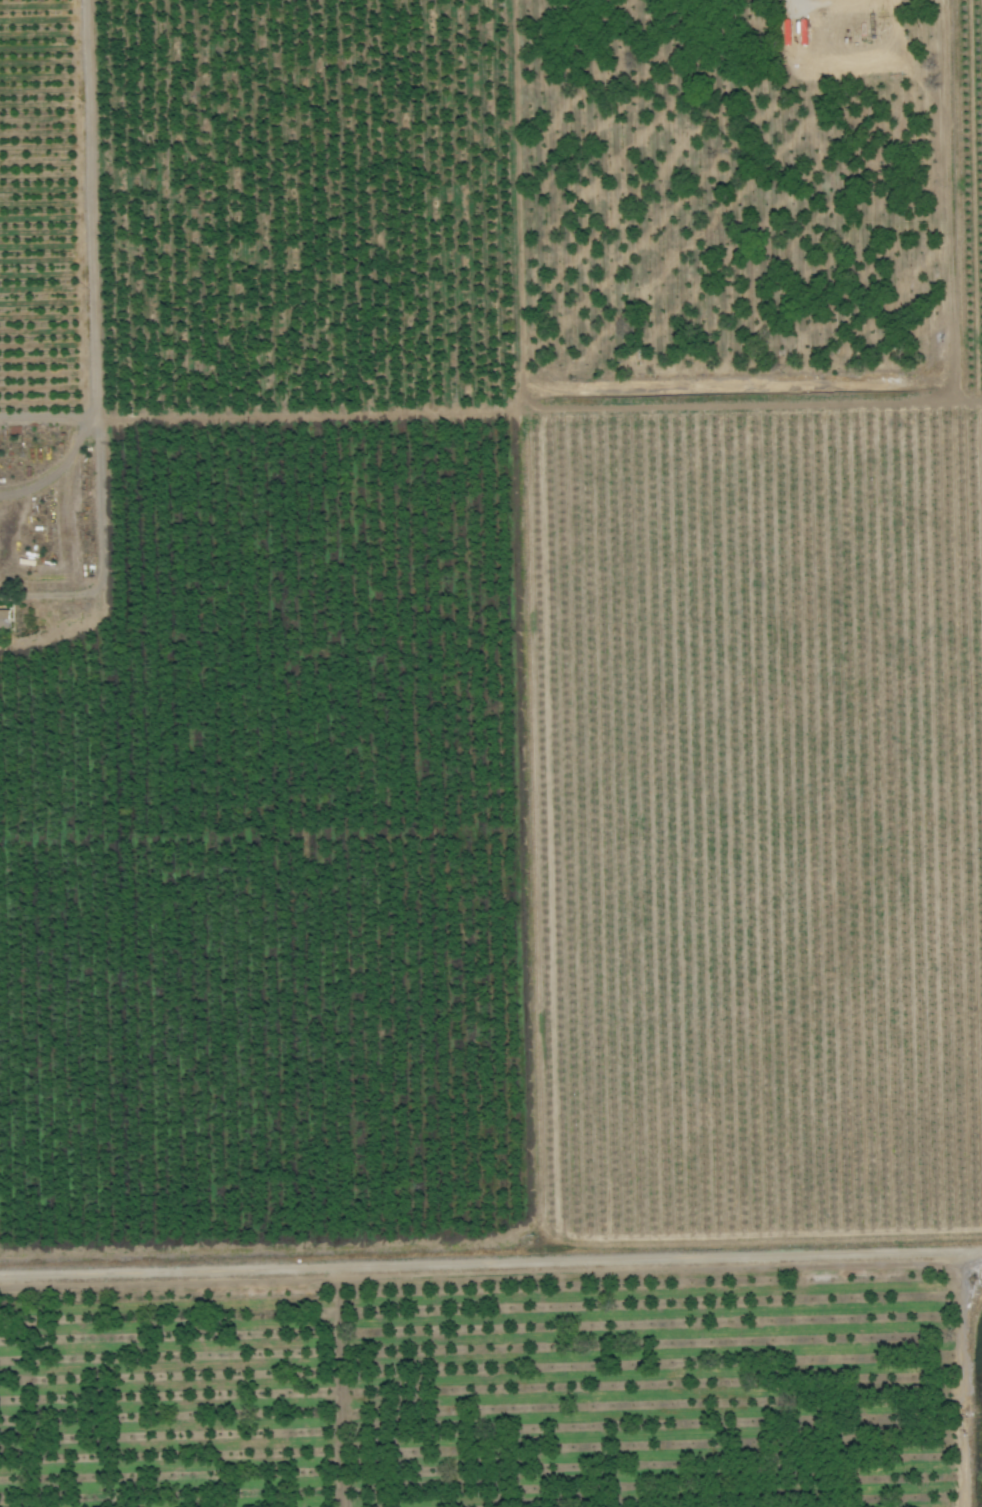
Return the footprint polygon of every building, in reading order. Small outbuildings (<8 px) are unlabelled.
[(13,610),(0,610),(0,627),(13,628),(13,610)]
